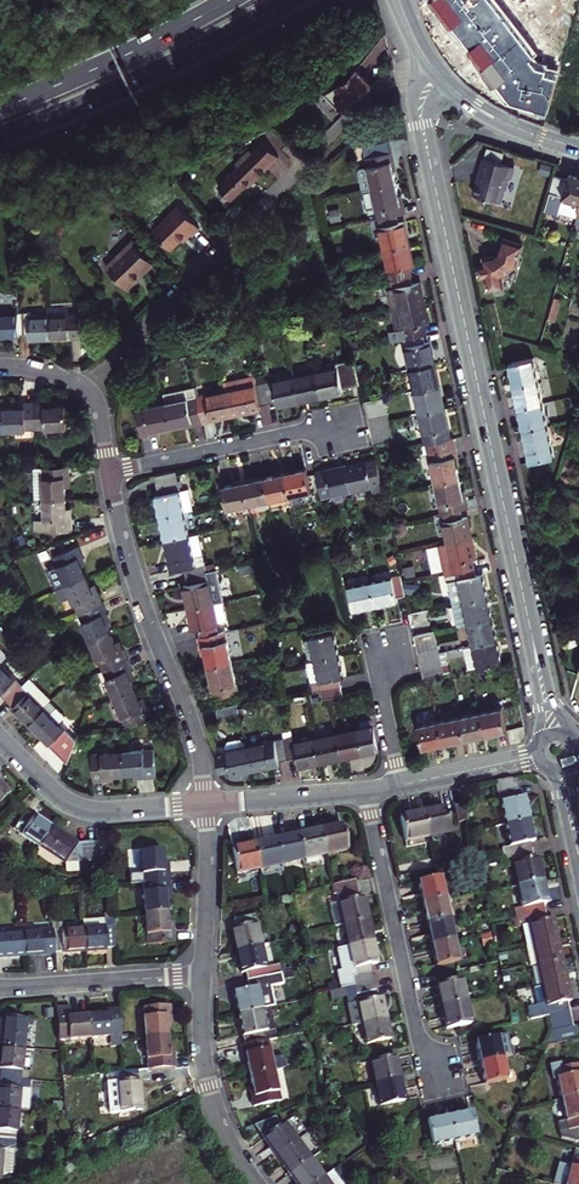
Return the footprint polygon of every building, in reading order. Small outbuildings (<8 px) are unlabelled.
[(443,9),(434,15),(463,57),(536,8),(530,0),(512,0),(479,22),(464,0),(436,0),(443,9)] [(356,74),(346,86),(324,99),(333,108),(326,115),(333,123),(370,87),(356,74)] [(367,168),(371,189),(395,183),(392,172),(392,168),(395,168),(389,142),(362,148),(367,168)] [(251,184),(276,159),(261,143),(249,155),(246,152),(233,166),(235,169),(216,189),(229,202),(249,182),(251,184)] [(515,168),(485,160),(481,176),(482,176),(480,180),(480,183),(478,184),(475,196),(498,203),(502,201),(507,183),(511,181),(515,168)] [(371,189),(367,168),(357,170),(362,191),(363,191),(371,189)] [(578,201),(578,177),(575,176),(575,177),(570,176),(567,174),(565,179),(558,207),(576,212),(578,201)] [(558,207),(565,179),(553,176),(544,210),(556,213),(558,207)] [(376,208),(378,218),(395,215),(404,213),(401,198),(398,199),(397,193),(395,183),(371,189),(376,208)] [(371,189),(363,191),(367,210),(376,208),(371,189)] [(558,207),(556,213),(574,218),(575,214),(576,212),(558,207)] [(189,238),(197,230),(176,210),(151,236),(168,253),(186,235),(189,238)] [(378,218),(377,219),(384,250),(408,244),(405,229),(403,223),(398,224),(395,215),(378,218)] [(518,266),(524,247),(505,241),(500,255),(497,258),(489,260),(490,267),(487,268),(480,269),(482,280),(489,279),(490,285),(492,292),(505,289),(518,266)] [(408,244),(384,250),(390,279),(410,274),(408,267),(413,266),(412,261),(408,244)] [(152,267),(130,246),(104,272),(125,294),(152,267)] [(396,288),(400,308),(424,303),(422,292),(419,282),(412,284),(410,274),(390,279),(392,289),(396,288)] [(402,339),(423,334),(421,325),(429,323),(427,317),(424,303),(400,308),(405,329),(400,330),(402,339)] [(17,314),(18,333),(27,333),(28,339),(36,338),(49,338),(49,316),(27,317),(27,313),(17,314)] [(2,337),(18,336),(18,333),(17,314),(0,315),(0,337),(2,337)] [(72,335),(81,335),(80,315),(49,316),(49,338),(64,337),(72,337),(72,335)] [(402,339),(409,370),(434,365),(431,352),(429,343),(426,344),(423,334),(402,339)] [(510,378),(512,387),(536,381),(532,360),(507,365),(510,378)] [(354,364),(315,373),(321,397),(334,394),(343,392),(342,388),(358,384),(354,364)] [(434,365),(409,370),(415,392),(439,387),(437,375),(434,365)] [(310,400),(321,397),(315,373),(294,378),(299,402),(310,400)] [(258,405),(254,387),(252,375),(248,376),(249,379),(222,385),(224,394),(229,419),(244,415),(260,411),(258,405)] [(294,378),(263,385),(267,403),(276,401),(277,407),(280,407),(299,402),(294,378)] [(536,381),(512,387),(514,398),(517,409),(541,404),(536,381)] [(267,403),(263,385),(254,387),(258,405),(267,403)] [(439,387),(415,392),(419,413),(444,408),(441,396),(439,387)] [(164,408),(169,431),(181,428),(186,427),(186,430),(201,427),(195,401),(193,391),(162,398),(164,408)] [(229,419),(224,394),(195,401),(201,427),(209,425),(209,423),(217,421),(229,419)] [(40,403),(40,399),(28,400),(30,428),(61,425),(60,402),(51,402),(40,403)] [(0,406),(0,430),(30,428),(28,400),(18,401),(19,405),(9,406),(0,406)] [(364,412),(384,407),(382,400),(362,404),(364,412)] [(541,404),(517,409),(520,423),(521,430),(546,425),(541,404)] [(364,412),(366,420),(386,416),(384,407),(364,412)] [(169,431),(164,408),(134,414),(140,441),(155,437),(154,434),(159,433),(169,431)] [(444,408),(419,413),(424,434),(449,428),(446,417),(444,408)] [(366,420),(368,428),(387,424),(387,420),(386,416),(366,420)] [(387,424),(368,428),(369,437),(390,432),(387,424)] [(546,425),(521,430),(524,443),(526,452),(551,446),(546,425)] [(392,441),(390,432),(369,437),(371,446),(392,441)] [(453,437),(426,443),(435,484),(459,479),(456,463),(458,463),(457,455),(453,437)] [(346,467),(351,491),(370,487),(372,494),(381,492),(375,460),(358,464),(346,467)] [(61,495),(60,483),(59,474),(65,473),(64,463),(35,465),(37,496),(61,495)] [(321,497),(351,491),(346,467),(331,471),(316,474),(321,497)] [(284,474),(289,497),(310,492),(305,469),(295,471),(284,474)] [(174,474),(154,478),(159,499),(154,500),(156,508),(159,521),(184,516),(174,474)] [(274,476),(263,478),(268,501),(289,497),(284,474),(274,476)] [(247,506),(268,501),(263,478),(252,481),(242,483),(247,506)] [(461,489),(459,479),(435,484),(442,515),(460,511),(469,510),(466,495),(462,496),(461,489)] [(226,511),(247,506),(242,483),(233,485),(221,488),(226,511)] [(67,527),(67,517),(62,517),(61,508),(61,495),(37,496),(39,528),(67,527)] [(460,511),(442,515),(448,544),(472,539),(470,528),(467,519),(462,520),(460,511)] [(184,516),(159,521),(161,531),(164,543),(189,538),(184,516)] [(184,570),(204,566),(202,558),(194,559),(189,538),(164,543),(167,554),(169,565),(182,562),(184,570)] [(455,573),(475,569),(473,561),(477,560),(474,549),(472,539),(448,544),(455,573)] [(61,586),(82,576),(77,565),(73,556),(78,554),(75,547),(49,558),(61,586)] [(80,558),(78,554),(73,556),(77,565),(82,563),(80,558)] [(206,575),(204,566),(184,570),(186,579),(206,575)] [(458,583),(463,604),(488,599),(486,587),(483,578),(477,579),(475,569),(455,573),(444,575),(447,586),(458,583)] [(206,575),(186,579),(188,587),(184,588),(185,595),(189,609),(212,604),(221,602),(216,581),(214,573),(206,575)] [(368,579),(375,608),(389,605),(396,603),(395,599),(405,597),(399,573),(368,579)] [(99,602),(95,593),(90,595),(86,585),(82,576),(61,586),(72,614),(99,602)] [(362,611),(375,608),(368,579),(348,584),(354,613),(362,611)] [(90,595),(95,593),(93,588),(91,583),(86,585),(90,595)] [(468,625),(493,620),(490,609),(488,599),(463,604),(468,625)] [(85,642),(106,632),(101,620),(98,612),(102,610),(99,602),(72,614),(85,642)] [(212,604),(189,609),(191,621),(194,632),(199,631),(201,639),(219,635),(212,604)] [(496,632),(493,620),(468,625),(472,646),(498,642),(496,632)] [(327,626),(307,630),(314,662),(338,656),(336,646),(334,636),(330,637),(327,626)] [(106,632),(85,642),(97,671),(123,658),(119,650),(115,652),(111,643),(106,632)] [(413,636),(415,645),(436,641),(434,632),(413,636)] [(205,657),(207,668),(230,664),(224,634),(219,635),(201,639),(198,640),(200,652),(204,652),(205,657)] [(115,652),(119,650),(117,645),(115,641),(111,643),(115,652)] [(436,641),(415,645),(417,653),(438,649),(436,641)] [(498,642),(472,646),(465,648),(470,671),(471,671),(503,664),(500,654),(498,642)] [(419,663),(440,658),(439,653),(438,649),(417,653),(419,663)] [(338,656),(314,662),(319,682),(309,684),(311,694),(321,692),(341,688),(339,679),(343,678),(341,671),(338,656)] [(109,699),(131,689),(126,676),(122,669),(126,667),(123,658),(97,671),(109,699)] [(441,667),(440,658),(419,663),(421,670),(441,667)] [(236,693),(230,664),(207,668),(209,677),(210,683),(207,683),(210,698),(236,693)] [(5,699),(19,685),(0,667),(0,694),(5,699)] [(441,667),(421,670),(423,680),(443,676),(441,667)] [(19,685),(5,699),(12,705),(11,707),(15,712),(26,722),(41,706),(19,685)] [(342,696),(341,688),(321,692),(322,701),(342,696)] [(122,729),(149,719),(143,706),(139,708),(135,699),(131,689),(109,699),(122,729)] [(41,706),(26,722),(37,733),(67,761),(75,739),(57,721),(63,715),(48,700),(41,706)] [(479,712),(484,734),(496,732),(505,730),(500,707),(479,712)] [(237,710),(217,714),(219,724),(239,719),(237,710)] [(484,734),(479,712),(460,716),(465,739),(474,737),(484,734)] [(454,741),(465,739),(460,716),(438,721),(443,743),(454,741)] [(443,743),(438,721),(418,725),(423,748),(433,746),(443,743)] [(373,725),(336,733),(341,757),(357,754),(360,753),(360,751),(378,747),(373,725)] [(314,738),(319,762),(330,759),(341,757),(336,733),(314,738)] [(243,772),(251,771),(246,748),(243,738),(227,741),(224,748),(216,750),(221,771),(229,770),(230,775),(243,772)] [(292,738),(283,740),(287,759),(296,757),(298,766),(306,764),(319,762),(314,738),(293,742),(292,738)] [(287,759),(283,740),(273,742),(278,761),(287,759)] [(270,762),(278,761),(273,742),(246,748),(251,771),(266,767),(271,766),(270,762)] [(151,749),(120,752),(122,774),(135,773),(144,773),(145,778),(154,777),(151,749)] [(122,774),(120,752),(89,755),(92,782),(102,781),(101,776),(111,776),(122,774)] [(520,800),(515,779),(494,784),(503,826),(529,821),(526,808),(524,799),(520,800)] [(466,823),(462,806),(452,809),(456,826),(466,823)] [(5,823),(38,846),(50,828),(31,815),(24,810),(23,812),(15,807),(5,823)] [(421,815),(426,840),(448,835),(443,811),(432,813),(421,815)] [(408,818),(399,820),(405,844),(426,840),(421,815),(408,818)] [(503,826),(510,856),(531,852),(529,843),(533,842),(532,834),(529,821),(503,826)] [(66,838),(50,828),(38,846),(63,862),(95,859),(94,843),(75,844),(66,838)] [(318,835),(324,859),(345,854),(340,830),(328,833),(318,835)] [(302,864),(324,859),(318,835),(307,838),(297,840),(302,864)] [(302,864),(297,840),(287,842),(276,844),(281,868),(302,864)] [(259,873),(281,868),(276,844),(264,847),(254,849),(259,873)] [(259,873),(254,849),(242,852),(233,853),(238,877),(259,873)] [(159,872),(158,863),(157,850),(136,852),(138,883),(164,881),(163,871),(159,872)] [(510,856),(517,887),(542,882),(538,866),(537,861),(533,862),(531,852),(510,856)] [(420,894),(422,904),(445,899),(441,878),(417,883),(420,894)] [(138,883),(140,913),(161,912),(161,898),(160,890),(164,890),(164,881),(138,883)] [(545,897),(542,882),(517,887),(523,916),(544,912),(543,905),(547,904),(545,897)] [(359,900),(355,884),(333,889),(341,926),(368,921),(364,907),(363,899),(359,900)] [(445,899),(422,904),(424,916),(426,925),(450,920),(445,899)] [(161,912),(140,913),(142,945),(168,943),(167,933),(163,933),(162,922),(161,912)] [(547,923),(544,912),(523,916),(526,928),(530,927),(534,945),(557,941),(554,927),(552,921),(547,923)] [(81,931),(83,951),(97,950),(103,950),(103,948),(113,947),(111,918),(80,920),(81,931)] [(236,941),(239,954),(263,949),(257,919),(236,923),(238,932),(235,933),(236,941)] [(450,920),(426,925),(428,935),(431,944),(454,940),(450,920)] [(341,926),(346,948),(373,942),(370,932),(368,921),(341,926)] [(50,924),(51,933),(59,932),(58,924),(50,924)] [(83,951),(81,931),(59,932),(51,933),(52,952),(60,952),(60,953),(66,952),(83,951)] [(52,952),(51,933),(20,935),(22,956),(38,955),(43,954),(43,953),(52,952)] [(20,935),(0,936),(0,957),(3,957),(22,956),(20,935)] [(459,960),(454,940),(431,944),(433,955),(435,965),(459,960)] [(534,945),(538,966),(561,961),(559,952),(557,941),(534,945)] [(346,948),(353,978),(373,974),(371,966),(377,964),(375,954),(373,942),(346,948)] [(538,966),(534,945),(526,947),(531,968),(538,966)] [(269,979),(263,949),(239,954),(241,966),(244,975),(247,974),(249,983),(269,979)] [(538,966),(542,986),(565,981),(563,970),(561,961),(538,966)] [(353,978),(354,988),(374,983),(373,974),(353,978)] [(240,1006),(242,1017),(267,1012),(277,1009),(273,989),(286,987),(283,976),(269,979),(249,983),(251,993),(238,996),(240,1006)] [(460,980),(436,985),(439,996),(441,1007),(465,1002),(460,980)] [(568,993),(565,981),(542,986),(534,988),(540,1018),(549,1016),(549,1014),(568,1010),(566,1002),(570,1001),(568,993)] [(356,995),(376,991),(374,983),(354,988),(356,995)] [(378,1000),(376,991),(356,995),(362,1024),(385,1019),(382,1005),(381,999),(378,1000)] [(465,1002),(441,1007),(443,1016),(445,1028),(470,1023),(465,1002)] [(170,1004),(142,1006),(144,1038),(166,1036),(165,1024),(164,1015),(170,1015),(170,1004)] [(56,1041),(87,1038),(86,1015),(73,1016),(68,1017),(67,1012),(67,1007),(53,1009),(56,1041)] [(87,1038),(118,1035),(116,1008),(105,1009),(106,1013),(96,1014),(86,1015),(87,1038)] [(549,1016),(551,1023),(570,1019),(568,1010),(549,1014),(549,1016)] [(245,1031),(248,1047),(270,1043),(273,1042),(267,1012),(242,1017),(245,1031)] [(18,1049),(21,1019),(0,1017),(0,1047),(18,1049)] [(388,1029),(385,1019),(362,1024),(367,1045),(390,1040),(388,1029)] [(570,1019),(551,1023),(552,1031),(572,1027),(570,1019)] [(572,1027),(552,1031),(545,1046),(577,1039),(575,1027),(572,1027)] [(166,1036),(144,1038),(147,1068),(174,1066),(173,1057),(168,1057),(167,1047),(166,1036)] [(478,1054),(480,1063),(503,1058),(499,1038),(476,1043),(478,1054)] [(276,1074),(270,1043),(248,1047),(244,1048),(247,1063),(250,1063),(251,1068),(253,1079),(276,1074)] [(16,1079),(18,1049),(0,1047),(0,1078),(16,1079)] [(503,1058),(480,1063),(483,1075),(485,1085),(508,1080),(503,1058)] [(394,1060),(370,1065),(375,1086),(399,1080),(397,1070),(394,1060)] [(557,1101),(578,1097),(578,1090),(577,1082),(578,1081),(578,1076),(578,1075),(577,1067),(557,1071),(556,1067),(545,1069),(548,1083),(553,1082),(557,1101)] [(136,1069),(117,1070),(120,1111),(140,1109),(138,1087),(138,1081),(136,1081),(136,1069)] [(283,1104),(276,1074),(253,1079),(256,1088),(257,1094),(254,1095),(257,1109),(283,1104)] [(14,1109),(16,1079),(0,1078),(0,1109),(14,1109)] [(23,1110),(25,1079),(16,1079),(14,1109),(23,1110)] [(401,1091),(399,1080),(375,1086),(380,1107),(404,1102),(401,1091)] [(554,1133),(555,1139),(578,1145),(578,1097),(557,1101),(563,1131),(554,1133)] [(12,1140),(14,1109),(0,1109),(0,1139),(12,1140)] [(451,1118),(457,1142),(479,1137),(474,1113),(465,1115),(451,1118)] [(457,1142),(451,1118),(442,1120),(430,1122),(435,1147),(457,1142)] [(274,1148),(281,1157),(301,1142),(288,1124),(268,1139),(274,1148)] [(0,1139),(0,1148),(11,1149),(12,1140),(0,1139)] [(301,1142),(281,1157),(288,1166),(295,1176),(315,1160),(301,1142)] [(568,1147),(558,1183),(578,1183),(578,1150),(568,1147)] [(302,1183),(318,1183),(328,1177),(315,1160),(295,1176),(301,1183),(302,1183)] [(328,1177),(318,1183),(346,1183),(336,1171),(328,1177)]
